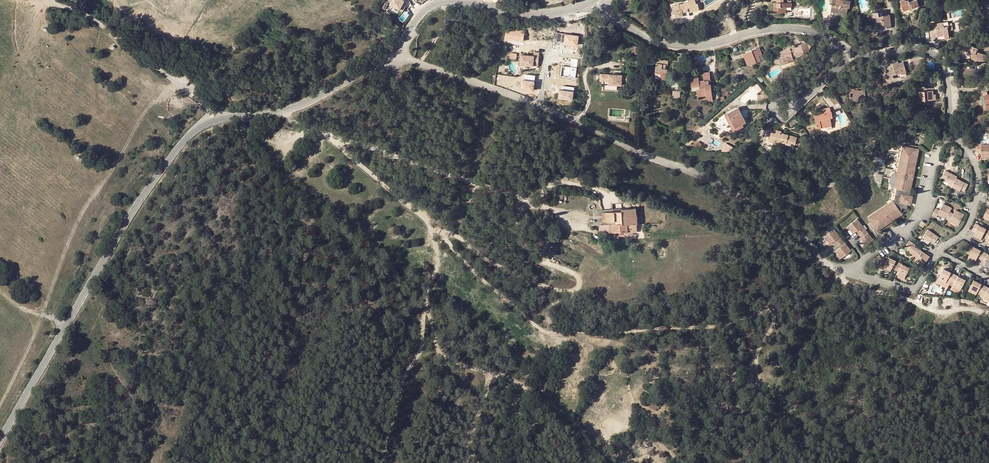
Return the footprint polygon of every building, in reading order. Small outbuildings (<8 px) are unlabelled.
[(405,0),(404,0),(390,0),(388,4),(403,11),(406,6),(403,5),(405,0)] [(688,1),(679,4),(679,3),(672,5),(673,11),(672,11),(673,17),(683,15),(683,16),(690,15),(689,12),(699,10),(697,3),(696,3),(695,0),(688,0),(688,1)] [(785,12),(785,7),(791,7),(791,2),(783,2),(783,0),(776,0),(776,2),(774,2),(774,10),(778,11),(778,12),(785,12)] [(830,12),(835,12),(847,14),(847,7),(848,5),(849,5),(850,1),(848,0),(846,0),(832,0),(830,12)] [(909,2),(907,3),(906,0),(900,0),(903,9),(910,6),(910,9),(919,6),(917,0),(914,0),(909,2)] [(886,26),(887,28),(891,27),(889,15),(883,15),(882,11),(873,12),(873,17),(876,16),(878,27),(883,26),(886,26)] [(929,24),(931,36),(937,35),(938,39),(948,37),(947,29),(947,26),(948,25),(948,21),(929,24)] [(506,29),(505,40),(523,41),(524,31),(506,29)] [(579,36),(557,33),(556,42),(564,43),(563,45),(578,47),(579,36)] [(971,58),(983,62),(986,55),(978,52),(979,48),(966,44),(964,50),(973,53),(971,58)] [(780,51),(782,57),(784,62),(788,61),(788,60),(797,58),(796,56),(800,55),(797,46),(780,51)] [(750,65),(761,60),(759,56),(756,48),(746,52),(747,56),(745,57),(747,62),(748,61),(750,65)] [(520,65),(532,66),(533,63),(538,63),(539,53),(534,52),(533,56),(521,55),(520,65)] [(569,67),(562,66),(560,77),(575,79),(578,59),(571,58),(569,67)] [(666,80),(667,68),(665,68),(666,64),(667,65),(668,61),(661,60),(662,58),(656,58),(656,63),(655,72),(656,72),(655,78),(660,78),(660,79),(666,80)] [(887,75),(888,80),(893,78),(892,75),(901,73),(901,74),(906,73),(903,62),(898,63),(890,66),(886,67),(888,75),(887,75)] [(656,72),(655,72),(653,72),(652,78),(655,81),(660,81),(660,79),(660,78),(655,78),(656,72)] [(712,95),(711,84),(709,84),(709,80),(710,80),(710,72),(703,73),(704,80),(698,81),(698,78),(691,78),(692,91),(697,90),(697,97),(702,96),(712,95)] [(602,74),(602,81),(606,81),(611,81),(610,84),(619,85),(624,85),(624,82),(629,83),(629,75),(602,74)] [(521,89),(533,91),(535,82),(522,80),(521,89)] [(611,81),(606,81),(605,84),(605,90),(619,91),(619,85),(610,84),(611,81)] [(562,91),(559,90),(558,100),(572,101),(574,88),(562,86),(562,91)] [(851,92),(852,103),(866,101),(867,104),(870,103),(869,93),(865,93),(865,90),(851,92)] [(927,91),(923,91),(919,91),(920,100),(929,100),(935,99),(935,94),(933,94),(933,91),(927,91)] [(728,113),(736,128),(743,124),(746,122),(740,112),(738,107),(728,113)] [(823,113),(814,115),(817,128),(821,127),(821,125),(825,124),(825,126),(826,128),(832,127),(830,118),(832,117),(831,111),(830,111),(829,107),(822,109),(823,113)] [(736,128),(728,113),(725,114),(734,131),(744,126),(743,124),(736,128)] [(768,127),(765,139),(774,142),(781,143),(782,142),(791,144),(791,143),(795,143),(797,136),(783,133),(783,135),(780,134),(781,130),(777,130),(776,133),(771,132),(772,128),(768,127)] [(731,153),(732,145),(725,144),(723,151),(731,153)] [(978,144),(977,153),(981,153),(981,157),(988,158),(988,144),(978,144)] [(910,147),(901,145),(895,172),(892,175),(890,182),(893,186),(890,200),(891,201),(869,217),(878,231),(904,214),(902,212),(903,208),(908,209),(910,204),(911,196),(920,147),(910,145),(910,147)] [(957,177),(945,171),(942,178),(945,180),(945,182),(953,185),(957,179),(957,177)] [(957,179),(953,185),(952,187),(960,191),(961,190),(965,192),(968,185),(957,179)] [(936,208),(933,215),(936,217),(938,214),(946,219),(951,211),(952,208),(943,204),(940,210),(936,208)] [(609,232),(637,231),(637,217),(636,216),(635,208),(621,208),(622,210),(602,212),(603,221),(614,221),(615,224),(600,225),(599,231),(609,231),(609,232)] [(954,213),(951,211),(946,219),(959,225),(964,215),(956,210),(954,213)] [(857,219),(847,227),(853,234),(857,232),(859,235),(865,230),(857,219)] [(986,230),(976,224),(972,231),(976,233),(974,236),(981,239),(986,230)] [(835,229),(825,237),(831,245),(835,242),(837,245),(843,240),(835,229)] [(865,230),(859,235),(861,237),(860,238),(866,247),(873,241),(865,230)] [(928,230),(923,236),(922,238),(930,243),(931,242),(935,244),(939,237),(928,230)] [(851,251),(843,240),(837,245),(839,248),(836,251),(842,258),(851,251)] [(920,248),(910,241),(905,247),(908,249),(907,250),(915,256),(920,249),(920,248)] [(970,254),(969,257),(978,261),(980,258),(983,260),(987,252),(975,246),(970,254)] [(930,257),(920,249),(915,256),(917,258),(916,259),(924,265),(930,257)] [(883,260),(879,267),(883,269),(884,268),(891,271),(892,269),(895,270),(899,263),(889,257),(887,262),(883,260)] [(911,269),(899,263),(895,270),(898,271),(897,275),(906,279),(911,269)] [(943,268),(937,279),(946,284),(948,280),(951,282),(955,275),(943,268)] [(967,282),(955,275),(951,282),(954,284),(952,287),(961,292),(967,282)] [(974,280),(968,291),(977,295),(979,292),(982,294),(986,286),(974,280)]
